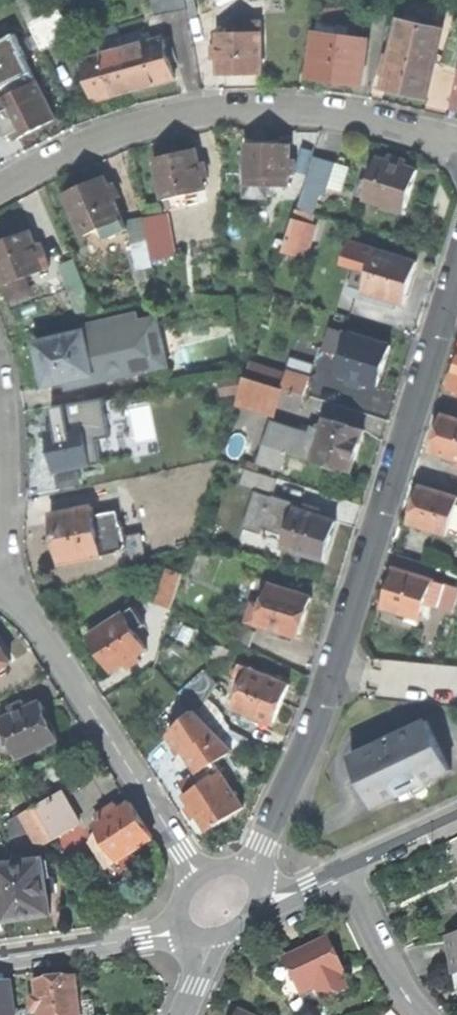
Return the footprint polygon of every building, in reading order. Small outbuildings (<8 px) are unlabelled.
[(29,21),(41,16),(34,0),(20,0),(29,21)] [(158,22),(189,16),(186,0),(153,0),(158,22)] [(189,16),(198,14),(195,0),(186,0),(189,16)] [(320,5),(318,21),(339,24),(343,24),(345,8),(320,5)] [(59,7),(45,14),(58,42),(72,36),(59,7)] [(29,21),(42,49),(58,42),(45,14),(41,16),(29,21)] [(240,18),(241,29),(262,28),(262,17),(240,18)] [(401,19),(396,44),(437,52),(442,27),(401,19)] [(318,21),(317,32),(338,35),(339,24),(318,21)] [(240,71),(263,71),(262,28),(241,29),(219,29),(220,40),(220,57),(220,72),(240,71)] [(143,30),(120,36),(124,47),(147,41),(143,30)] [(331,77),(353,80),(355,64),(357,48),(358,37),(338,35),(317,32),(311,74),(331,77)] [(99,42),(102,53),(124,47),(120,36),(99,42)] [(147,41),(124,47),(135,88),(153,83),(176,76),(172,61),(167,45),(165,36),(147,41)] [(456,66),(456,36),(456,38),(450,36),(442,61),(456,66)] [(174,44),(167,45),(172,61),(178,59),(174,44)] [(409,89),(429,93),(437,52),(396,44),(394,55),(391,71),(388,85),(409,89)] [(91,84),(95,99),(116,93),(135,88),(124,47),(102,53),(84,58),(86,68),(91,84)] [(363,49),(357,48),(355,64),(361,65),(363,49)] [(383,70),(391,71),(394,55),(387,53),(383,70)] [(84,85),(91,84),(86,68),(80,70),(84,85)] [(19,137),(37,128),(56,117),(32,70),(11,81),(17,91),(0,100),(0,101),(5,110),(12,123),(19,137)] [(12,123),(5,110),(0,112),(0,114),(6,126),(12,123)] [(268,184),(290,184),(290,173),(290,158),(290,142),(267,142),(247,142),(247,184),(268,184)] [(175,152),(155,157),(164,198),(187,193),(205,188),(203,177),(199,161),(196,148),(175,152)] [(391,153),(389,159),(405,164),(407,158),(399,155),(391,153)] [(366,197),(406,208),(418,168),(405,164),(389,159),(378,156),(371,180),(366,197)] [(329,184),(342,187),(349,161),(336,158),(329,184)] [(205,159),(199,161),(203,177),(209,175),(205,159)] [(66,193),(84,235),(102,227),(124,218),(115,199),(110,185),(106,176),(84,185),(66,193)] [(358,194),(366,197),(371,180),(363,178),(358,194)] [(116,183),(110,185),(115,199),(122,196),(116,183)] [(268,194),(268,184),(247,184),(247,194),(268,194)] [(189,205),(187,193),(164,198),(167,210),(189,205)] [(285,249),(308,256),(312,244),(307,242),(315,213),(298,207),(285,249)] [(145,217),(148,233),(160,231),(171,229),(169,213),(145,217)] [(128,229),(124,218),(102,227),(107,238),(128,229)] [(7,285),(26,277),(46,270),(39,253),(31,230),(10,238),(0,242),(0,267),(7,285)] [(163,248),(160,231),(148,233),(148,236),(151,250),(163,248)] [(153,266),(151,250),(148,236),(132,241),(137,268),(153,266)] [(353,240),(346,261),(361,265),(352,292),(397,307),(399,300),(406,302),(412,282),(419,261),(353,240)] [(47,250),(39,253),(46,270),(54,267),(47,250)] [(61,264),(71,291),(85,286),(75,259),(61,264)] [(30,288),(26,277),(7,285),(10,295),(30,288)] [(95,312),(85,286),(71,291),(81,317),(95,312)] [(96,327),(38,340),(43,363),(47,384),(64,380),(83,376),(96,373),(90,347),(100,345),(96,327)] [(335,349),(346,352),(352,332),(341,329),(335,349)] [(392,344),(352,332),(346,352),(340,372),(350,375),(367,380),(381,384),(386,365),(392,344)] [(288,373),(285,386),(306,393),(310,380),(288,373)] [(159,375),(128,380),(130,392),(150,389),(161,387),(159,375)] [(285,386),(248,375),(240,399),(277,410),(280,400),(285,386)] [(366,386),(367,380),(350,375),(349,381),(366,386)] [(85,383),(83,376),(64,380),(66,387),(85,383)] [(102,381),(104,396),(114,395),(130,392),(128,380),(127,377),(102,381)] [(306,393),(285,386),(280,400),(302,406),(306,393)] [(152,405),(150,389),(130,392),(114,395),(116,411),(152,405)] [(433,450),(456,458),(456,417),(444,413),(438,433),(433,450)] [(315,458),(353,469),(360,447),(366,427),(328,416),(324,427),(315,458)] [(51,422),(52,430),(73,425),(72,418),(51,422)] [(291,451),(315,458),(324,427),(314,424),(311,431),(273,420),(261,460),(285,467),(288,459),(291,451)] [(54,449),(58,470),(104,460),(100,442),(90,444),(85,423),(73,425),(52,430),(50,430),(54,449)] [(243,481),(277,491),(281,476),(247,467),(243,481)] [(449,533),(456,506),(456,495),(422,485),(416,503),(411,521),(449,533)] [(309,502),(306,509),(328,515),(330,508),(309,502)] [(58,537),(63,562),(130,548),(128,535),(129,534),(127,525),(124,525),(102,530),(98,514),(96,504),(53,513),(58,537)] [(286,543),(285,545),(326,557),(331,539),(338,518),(328,515),(306,509),(297,506),(291,525),(286,543)] [(121,510),(98,514),(102,530),(124,525),(121,510)] [(276,540),(286,543),(291,525),(281,522),(276,540)] [(144,531),(129,534),(128,535),(130,548),(133,561),(149,558),(144,531)] [(391,586),(385,605),(411,613),(421,617),(424,617),(428,603),(439,607),(447,582),(397,567),(391,586)] [(163,604),(175,608),(186,573),(173,569),(163,604)] [(316,595),(272,582),(265,605),(256,602),(250,620),(303,637),(309,616),(316,595)] [(104,651),(116,670),(152,646),(140,628),(149,622),(137,604),(92,633),(104,651)] [(419,623),(421,617),(411,613),(409,620),(419,623)] [(232,635),(256,648),(260,631),(234,619),(232,635)] [(13,659),(2,641),(0,639),(0,668),(13,659)] [(292,683),(243,663),(237,678),(247,682),(237,707),(250,712),(258,715),(276,723),(284,704),(292,683)] [(21,756),(62,738),(53,718),(44,699),(29,705),(16,711),(0,718),(0,734),(1,737),(11,733),(21,756)] [(13,704),(16,711),(29,705),(26,699),(13,704)] [(191,756),(201,769),(234,744),(198,706),(173,730),(182,751),(185,749),(191,756)] [(255,722),(258,715),(250,712),(247,718),(255,722)] [(351,754),(374,805),(405,791),(402,786),(412,782),(421,778),(423,782),(452,769),(428,718),(399,732),(402,738),(383,747),(381,741),(351,754)] [(205,816),(212,827),(247,806),(219,761),(202,772),(208,782),(190,793),(196,803),(192,806),(196,813),(199,819),(205,816)] [(66,790),(55,796),(65,814),(76,808),(66,790)] [(59,837),(84,823),(76,808),(65,814),(55,796),(40,805),(59,837)] [(109,816),(99,822),(111,841),(123,858),(158,835),(146,817),(133,799),(121,807),(109,816)] [(105,811),(109,816),(121,807),(118,802),(105,811)] [(44,845),(59,837),(40,805),(10,821),(14,836),(35,830),(44,845)] [(114,865),(123,858),(111,841),(102,847),(114,865)] [(11,919),(34,915),(57,912),(53,891),(51,877),(48,857),(0,865),(0,892),(6,891),(11,919)] [(291,974),(301,995),(316,988),(322,1001),(346,991),(339,977),(334,966),(340,963),(336,955),(333,957),(326,942),(289,959),(295,972),(291,974)] [(455,976),(456,976),(456,942),(449,943),(452,960),(455,976)] [(285,961),(291,974),(295,972),(289,959),(285,961)] [(342,968),(340,963),(334,966),(339,977),(345,975),(342,968)] [(38,1014),(79,1014),(75,980),(52,983),(35,985),(36,999),(38,1014)] [(10,988),(0,989),(0,1014),(14,1014),(10,988)] [(38,1014),(36,999),(30,1000),(32,1014),(36,1014),(38,1014)]
